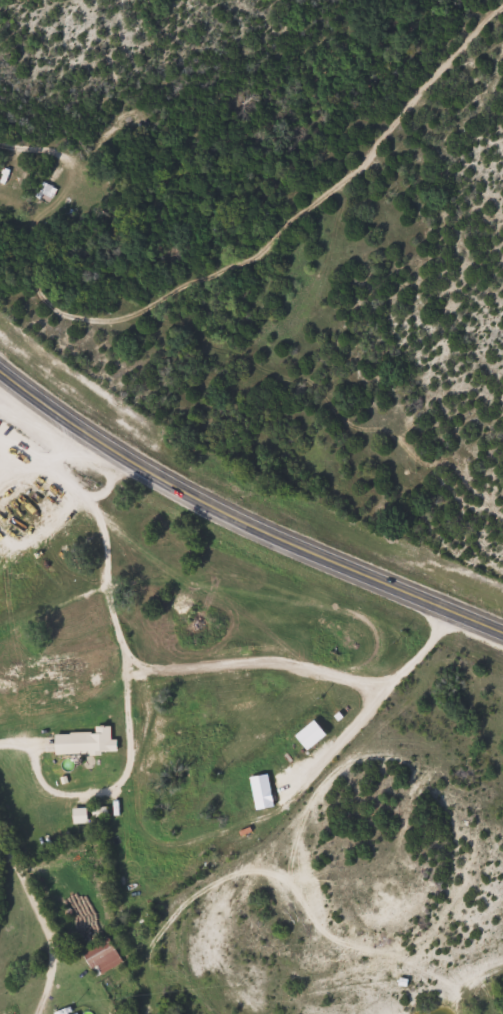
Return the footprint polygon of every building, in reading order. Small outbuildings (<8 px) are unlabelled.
[(49,185),(42,180),(35,190),(42,195),(49,185)] [(303,748),(323,733),(310,717),(291,733),(303,748)] [(93,730),(53,731),(53,750),(115,749),(115,736),(109,736),(109,724),(93,724),(93,730)] [(246,775),(252,807),(271,803),(265,771),(246,775)] [(93,975),(121,962),(108,935),(80,947),(93,975)]
